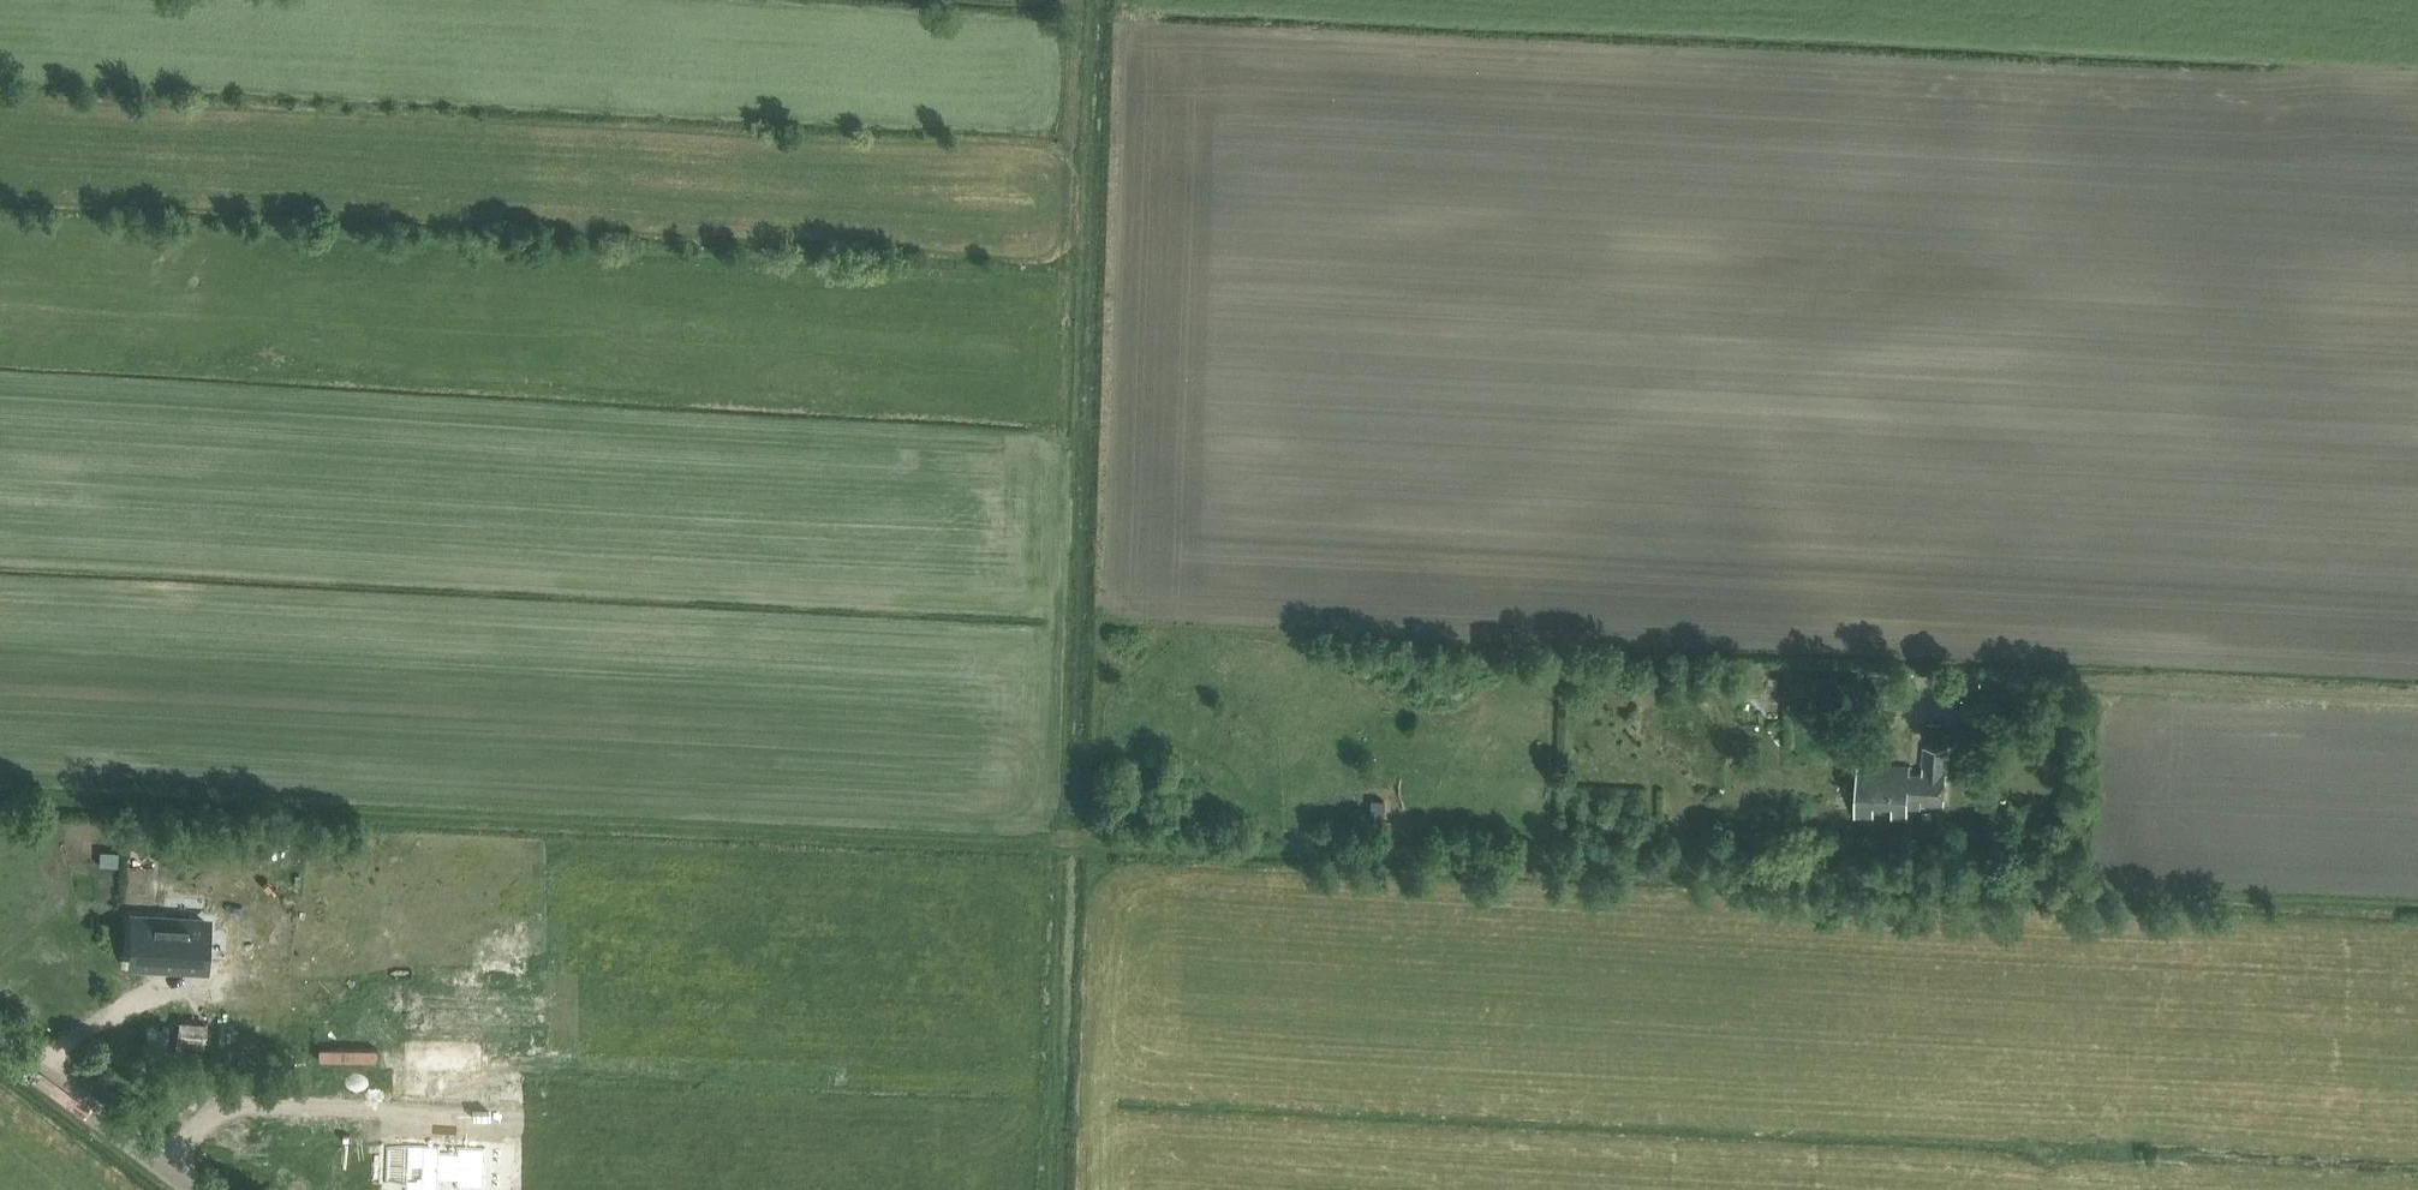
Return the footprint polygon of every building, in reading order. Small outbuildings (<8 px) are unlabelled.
[(1873,812),(1874,802),(1893,803),(1892,814),(1908,814),(1909,804),(1945,806),(1947,769),(1946,769),(1947,749),(1925,748),(1923,774),(1910,774),(1910,767),(1860,765),(1858,811),(1873,812)] [(208,923),(136,919),(133,962),(205,966),(208,923)] [(403,1147),(387,1146),(386,1184),(406,1184),(406,1189),(436,1189),(436,1179),(456,1179),(456,1187),(481,1187),(482,1149),(475,1149),(452,1148),(441,1148),(441,1154),(423,1153),(423,1147),(403,1147)]
